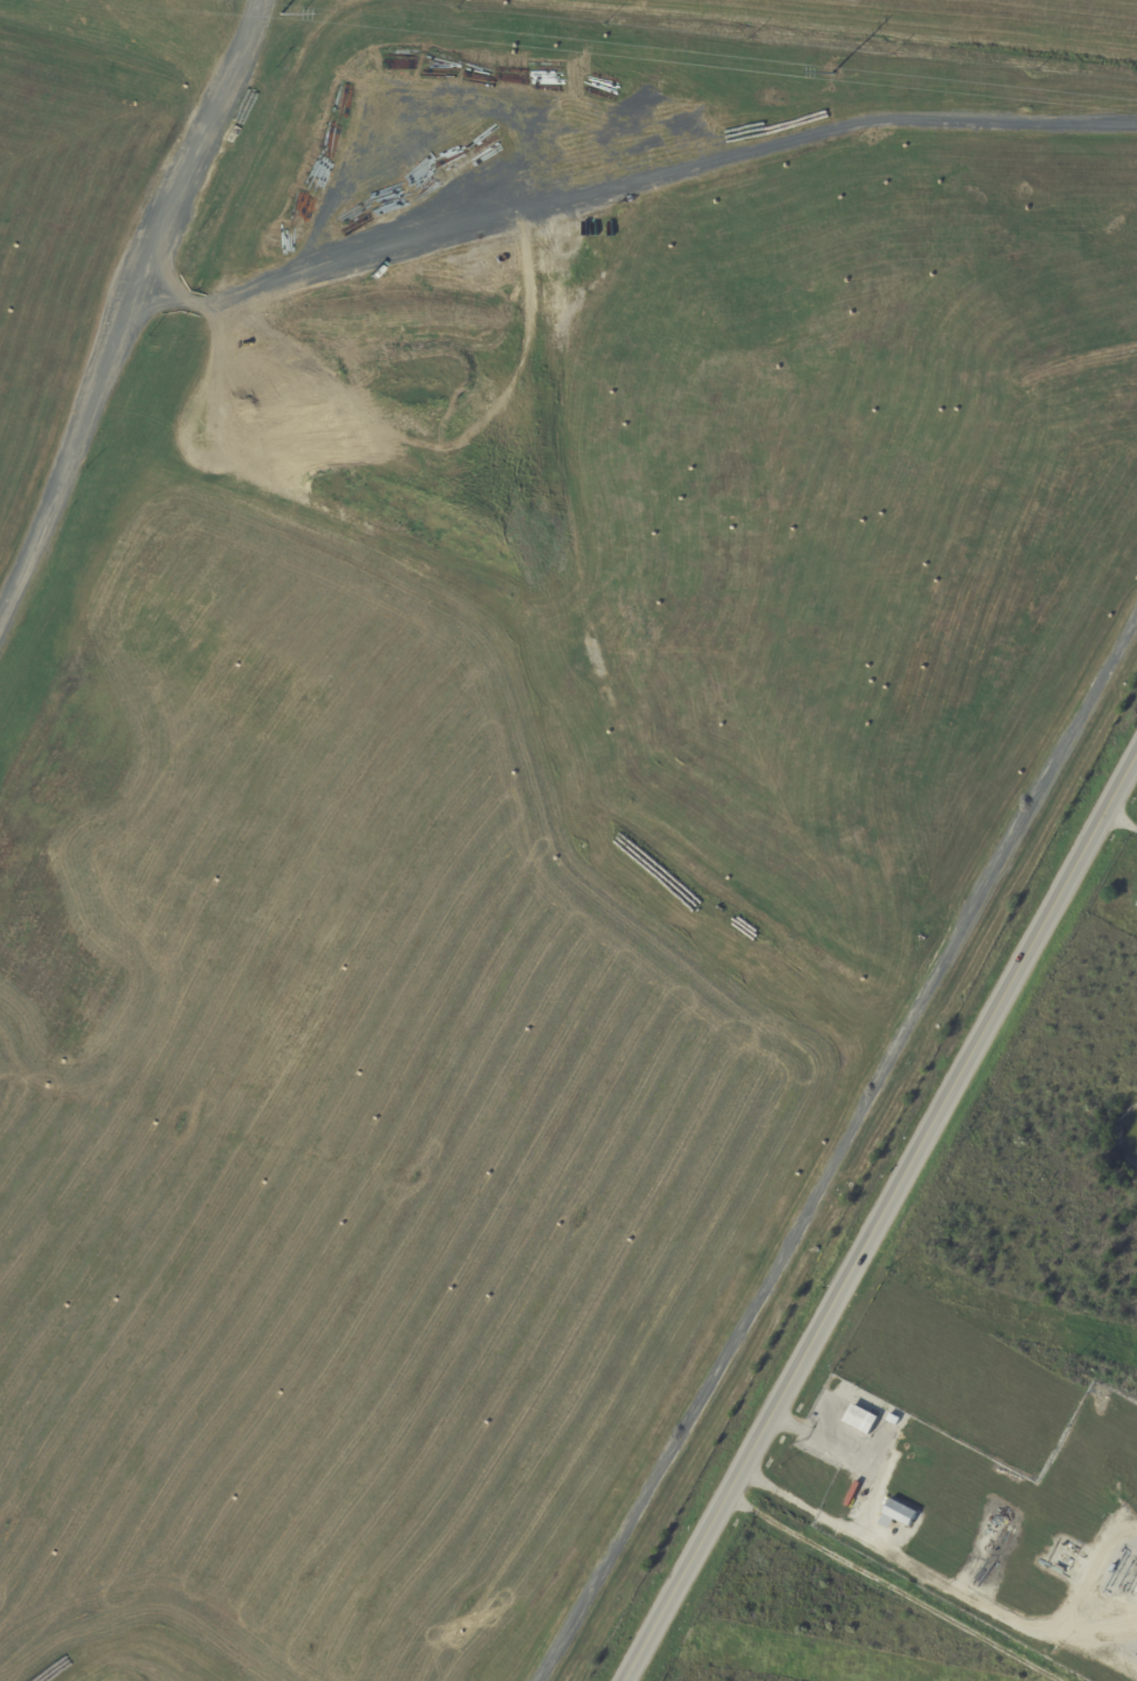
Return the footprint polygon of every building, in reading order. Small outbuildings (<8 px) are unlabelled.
[(874,1416),(878,1418),(877,1421),(881,1422),(880,1426),(875,1423),(869,1436),(844,1422),(854,1405),(874,1416)] [(894,1416),(896,1417),(896,1416),(902,1419),(896,1429),(887,1423),(892,1415),(894,1416)] [(892,1499),(917,1514),(910,1528),(895,1519),(890,1529),(880,1524),(885,1515),(884,1514),(892,1499)]
